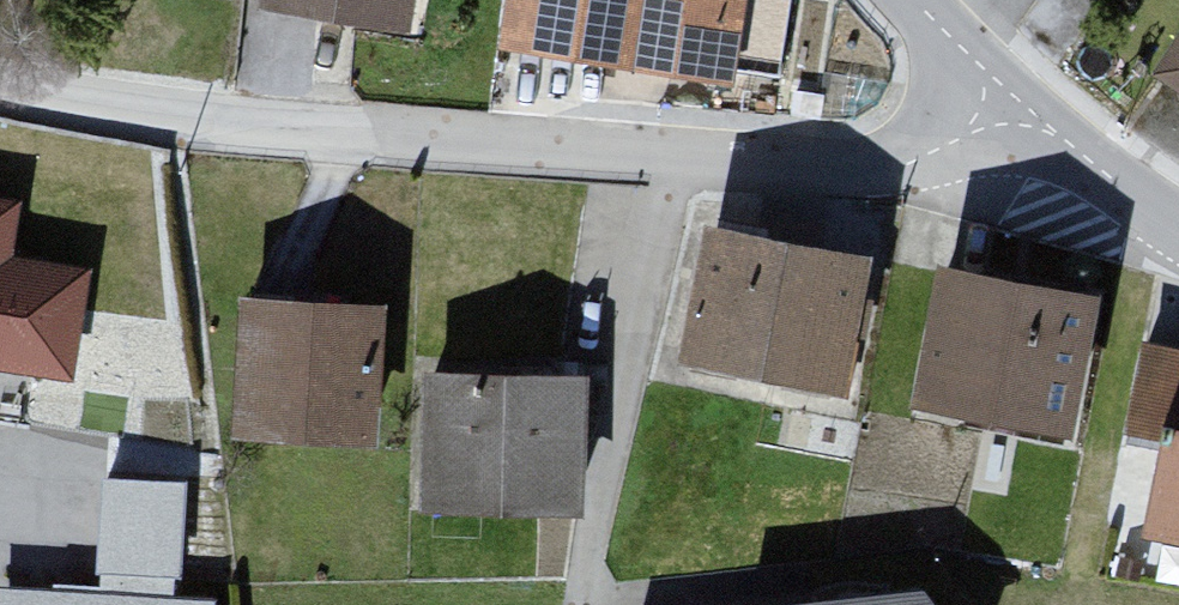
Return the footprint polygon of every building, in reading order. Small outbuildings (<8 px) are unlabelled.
[(259,13),(404,41),(412,0),(261,0),(259,13)] [(501,66),(729,102),(745,0),(512,0),(501,66)] [(1160,91),(1178,102),(1178,61),(1160,91)] [(0,213),(0,379),(74,391),(92,281),(14,269),(23,217),(0,213)] [(877,265),(707,228),(678,358),(848,395),(877,265)] [(1105,298),(939,266),(912,400),(1079,433),(1105,298)] [(388,313),(242,308),(237,444),(384,449),(388,313)] [(1143,353),(1126,453),(1163,459),(1148,548),(1178,553),(1178,359),(1143,353)] [(582,368),(427,367),(426,509),(581,510),(582,368)] [(0,583),(0,604),(226,604),(227,583),(174,580),(180,475),(103,471),(97,589),(0,583)] [(768,604),(927,604),(910,591),(768,604)]
